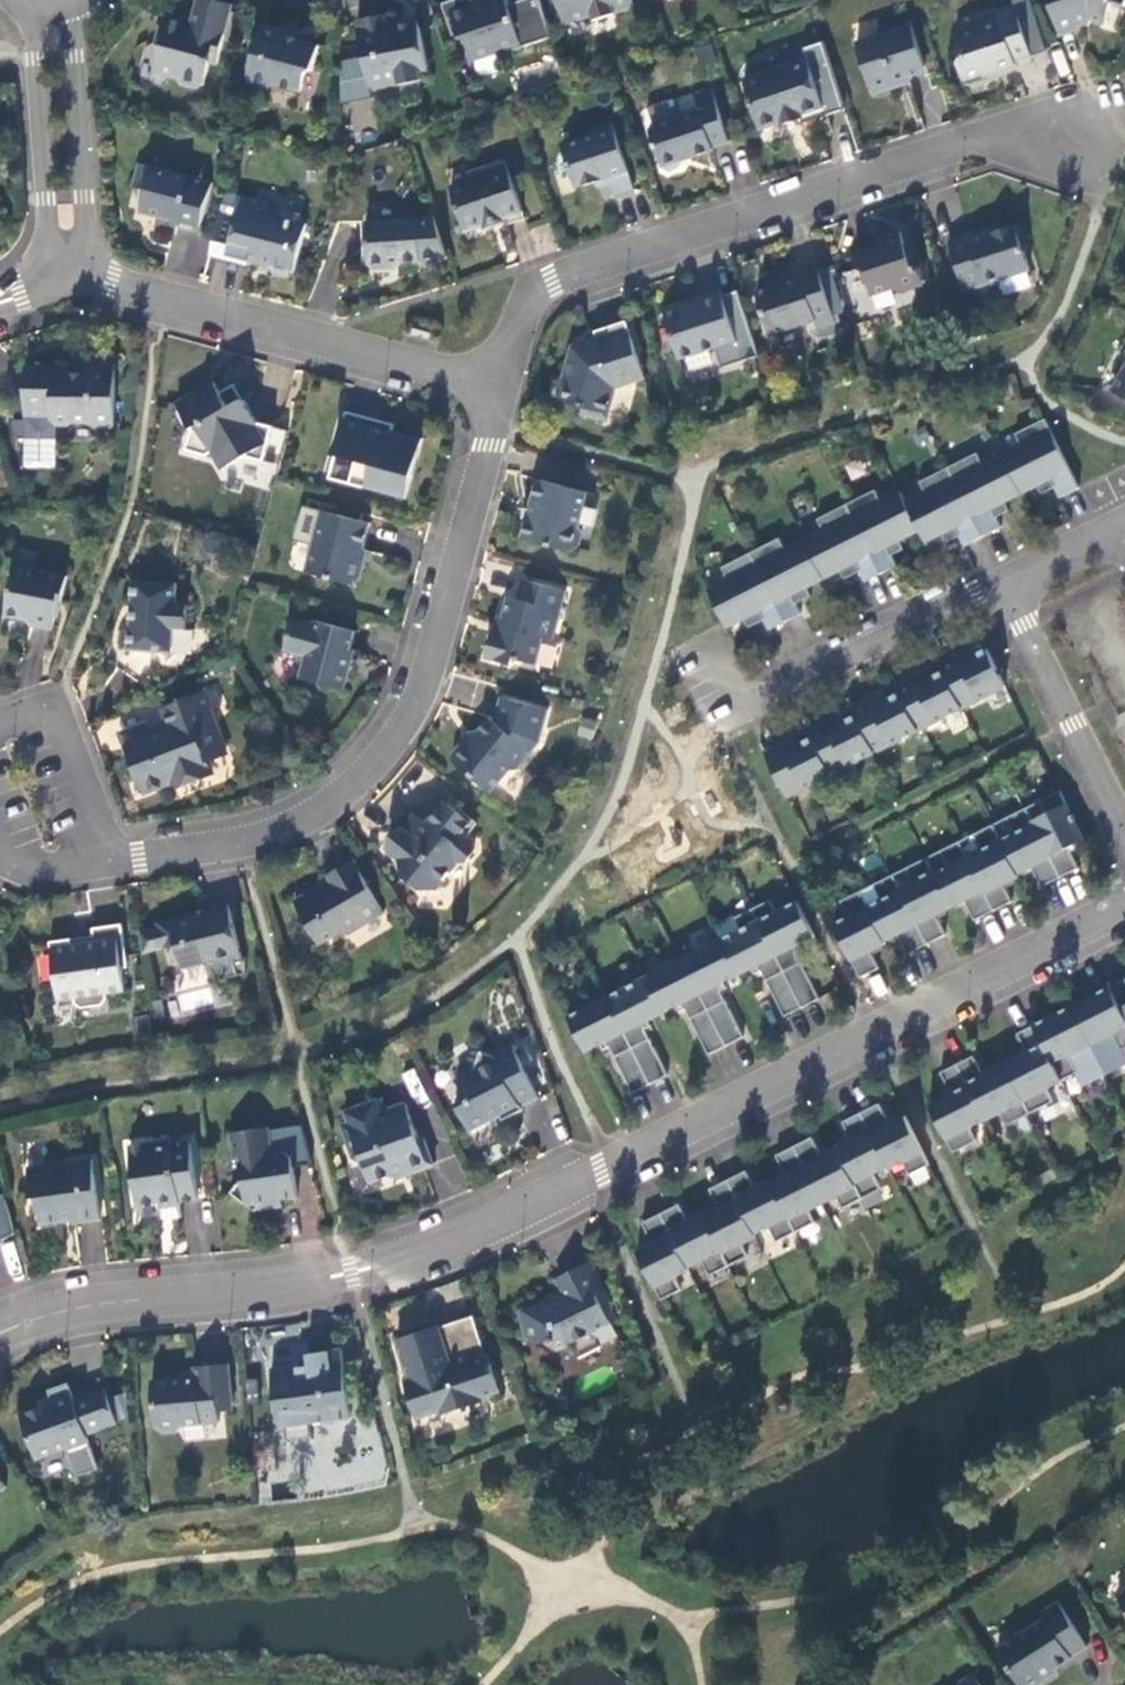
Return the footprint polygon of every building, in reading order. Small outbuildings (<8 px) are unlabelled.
[(193,22),(169,16),(166,28),(161,26),(156,44),(160,51),(154,72),(177,78),(181,85),(197,89),(204,85),(210,62),(217,64),(233,5),(214,0),(199,0),(193,22)] [(508,0),(480,0),(475,2),(474,0),(446,0),(443,1),(453,32),(458,31),(459,35),(466,38),(473,58),(497,50),(498,53),(522,45),(508,0)] [(566,25),(608,11),(615,14),(626,10),(629,4),(634,2),(633,0),(557,0),(566,25)] [(1060,36),(1080,29),(1078,23),(1090,19),(1106,24),(1112,3),(1124,7),(1124,0),(1048,0),(1060,36)] [(1015,6),(997,12),(1001,22),(981,28),(975,25),(959,30),(956,37),(962,57),(959,64),(964,80),(996,70),(997,73),(1016,66),(1015,63),(1032,57),(1015,6)] [(389,16),(357,22),(370,90),(400,84),(399,80),(421,75),(420,70),(428,68),(420,26),(409,29),(399,22),(391,24),(389,16)] [(262,25),(248,78),(252,84),(268,89),(275,85),(301,92),(306,74),(313,70),(319,46),(282,36),(283,31),(262,25)] [(927,71),(912,26),(856,44),(871,89),(927,71)] [(782,123),(782,125),(803,119),(803,116),(824,109),(808,59),(744,80),(760,130),(782,123)] [(653,124),(650,131),(662,168),(668,171),(680,167),(683,161),(714,151),(713,149),(730,143),(712,90),(695,96),(699,109),(653,124)] [(592,136),(562,145),(576,189),(608,178),(614,197),(635,190),(613,123),(591,130),(592,136)] [(470,182),(451,188),(465,232),(485,225),(486,229),(505,222),(504,219),(523,213),(507,163),(468,175),(470,182)] [(212,183),(139,164),(133,187),(146,191),(140,211),(177,221),(176,226),(199,232),(212,183)] [(254,199),(243,196),(226,260),(247,266),(248,261),(270,266),(274,273),(288,277),(294,273),(307,225),(301,215),(286,210),(276,216),(262,213),(254,199)] [(418,220),(366,223),(368,265),(374,270),(385,269),(390,263),(421,262),(418,220)] [(987,230),(949,242),(965,292),(1030,271),(1025,253),(1028,246),(1023,230),(1016,226),(989,235),(987,230)] [(185,262),(186,230),(172,230),(171,262),(185,262)] [(917,252),(909,255),(901,232),(883,238),(880,244),(879,245),(879,247),(854,255),(858,269),(864,272),(872,296),(893,289),(900,292),(924,284),(919,268),(922,267),(917,252)] [(780,286),(757,294),(770,336),(815,321),(818,330),(836,324),(819,270),(779,283),(780,286)] [(681,304),(663,310),(680,359),(715,348),(719,358),(741,351),(721,291),(698,298),(699,304),(688,307),(681,304)] [(645,379),(626,322),(595,332),(597,338),(582,343),(576,361),(567,365),(563,381),(569,382),(564,402),(584,408),(582,415),(607,421),(616,388),(645,379)] [(435,328),(415,323),(412,335),(431,340),(435,328)] [(572,346),(567,365),(576,361),(582,343),(572,346)] [(69,371),(26,371),(25,418),(52,418),(52,420),(57,426),(70,426),(74,421),(90,421),(94,428),(115,428),(116,364),(86,364),(86,374),(69,374),(69,371)] [(1113,393),(1124,399),(1124,369),(1113,393)] [(215,383),(177,404),(192,430),(187,450),(207,456),(213,453),(223,470),(246,456),(264,462),(273,427),(257,423),(244,400),(229,408),(215,383)] [(393,432),(395,425),(347,412),(345,419),(344,419),(334,455),(355,461),(350,484),(406,499),(412,476),(414,476),(423,439),(393,432)] [(727,580),(707,590),(721,625),(727,628),(744,619),(749,628),(764,621),(769,631),(801,614),(796,604),(812,596),(807,587),(840,571),(844,580),(860,572),(865,582),(897,566),(892,556),(904,550),(899,541),(919,531),(925,543),(941,534),(946,543),(959,537),(964,547),(1002,528),(997,518),(1010,511),(1005,502),(1037,486),(1042,495),(1055,488),(1060,498),(1080,489),(1045,420),(1015,435),(1021,446),(983,465),(977,454),(920,483),(926,494),(906,504),(900,493),(881,502),(875,491),(817,520),(823,531),(804,541),(785,551),(779,539),(722,568),(727,580)] [(587,493),(539,480),(523,539),(572,552),(578,548),(583,532),(579,526),(587,493)] [(370,524),(322,511),(306,572),(354,586),(355,582),(361,579),(364,566),(361,560),(370,524)] [(68,577),(15,567),(6,616),(27,620),(31,626),(53,630),(58,602),(63,603),(68,577)] [(493,631),(486,658),(514,666),(515,659),(537,666),(544,638),(553,640),(566,592),(524,580),(518,600),(509,597),(499,633),(493,631)] [(177,584),(133,581),(128,650),(172,653),(174,628),(185,629),(187,605),(176,604),(177,584)] [(314,627),(292,621),(285,650),(306,656),(301,678),(345,690),(353,660),(348,659),(356,632),(316,621),(314,627)] [(1006,687),(987,650),(977,655),(973,648),(940,665),(943,672),(933,677),(930,670),(896,687),(899,694),(889,699),(886,692),(852,709),(856,716),(846,721),(842,714),(809,731),(812,738),(802,743),(798,736),(765,753),(787,798),(831,776),(875,753),(1006,687)] [(126,747),(144,792),(169,783),(176,787),(213,773),(208,762),(226,756),(211,718),(204,721),(201,714),(210,710),(204,693),(165,707),(174,729),(152,737),(126,747)] [(539,743),(548,710),(501,697),(495,722),(490,718),(470,742),(463,743),(453,755),(454,762),(492,793),(510,771),(517,770),(539,743)] [(121,732),(126,747),(152,737),(146,723),(121,732)] [(849,918),(834,925),(861,979),(879,970),(870,952),(886,944),(884,941),(898,934),(909,955),(946,936),(936,915),(965,901),(975,921),(1013,902),(1004,884),(1019,877),(1018,874),(1031,867),(1042,888),(1079,869),(1069,849),(1085,841),(1060,792),(1040,802),(1048,817),(1034,824),(1026,809),(1007,818),(1015,834),(1001,841),(993,826),(974,835),(982,851),(968,858),(959,842),(940,852),(948,868),(934,875),(926,859),(907,869),(915,884),(901,891),(893,876),(874,885),(882,901),(868,908),(860,893),(841,902),(849,918)] [(471,824),(445,803),(427,826),(414,816),(402,831),(406,834),(391,852),(400,859),(404,874),(421,888),(437,888),(459,862),(466,861),(475,850),(474,842),(464,834),(471,824)] [(354,861),(326,877),(331,886),(317,895),(315,890),(294,902),(319,945),(340,933),(347,935),(384,913),(354,861)] [(645,979),(568,1017),(586,1051),(605,1042),(609,1048),(610,1047),(633,1093),(668,1076),(645,1030),(647,1029),(643,1022),(681,1004),(685,1010),(686,1009),(709,1055),(744,1038),(721,992),(722,991),(719,984),(757,965),(761,972),(762,971),(785,1017),(803,1008),(820,999),(797,953),(798,953),(795,946),(815,936),(797,902),(776,913),(770,901),(735,918),(741,930),(721,941),(667,968),(645,979)] [(196,912),(156,923),(163,949),(176,946),(182,969),(208,963),(218,969),(243,962),(228,904),(207,910),(208,914),(198,917),(196,912)] [(51,942),(59,1000),(76,997),(76,1004),(82,1008),(103,1005),(107,999),(106,993),(126,990),(122,968),(128,968),(122,925),(93,929),(95,943),(72,946),(71,940),(51,942)] [(930,1105),(953,1153),(977,1141),(970,1128),(1000,1113),(1007,1126),(1054,1103),(1047,1089),(1077,1074),(1084,1087),(1124,1066),(1124,1055),(1123,1051),(1124,1050),(1124,980),(1018,1034),(1030,1058),(1007,1069),(986,1080),(974,1056),(941,1073),(952,1094),(930,1105)] [(473,1073),(457,1081),(467,1101),(457,1106),(470,1132),(494,1120),(492,1117),(499,1114),(502,1121),(523,1111),(521,1107),(539,1098),(513,1047),(494,1056),(480,1052),(473,1073)] [(349,1124),(342,1127),(354,1160),(363,1164),(370,1183),(407,1170),(408,1175),(434,1165),(424,1139),(417,1136),(406,1103),(386,1110),(382,1099),(344,1112),(349,1124)] [(638,1252),(662,1300),(682,1290),(674,1275),(703,1260),(711,1276),(730,1266),(749,1257),(741,1241),(755,1234),(769,1227),(777,1242),(816,1223),(808,1207),(822,1200),(836,1193),(844,1209),(882,1189),(874,1174),(888,1167),(903,1160),(910,1175),(930,1165),(905,1117),(890,1124),(880,1104),(843,1122),(852,1140),(837,1148),(838,1150),(823,1158),(813,1138),(777,1156),(787,1176),(772,1184),(771,1181),(755,1189),(746,1171),(710,1189),(720,1210),(705,1217),(704,1215),(689,1222),(680,1205),(643,1223),(654,1244),(638,1252)] [(269,1128),(231,1133),(234,1159),(240,1158),(243,1178),(231,1193),(255,1212),(262,1203),(298,1198),(292,1157),(283,1150),(272,1152),(269,1128)] [(172,1141),(130,1147),(138,1205),(171,1200),(171,1206),(181,1205),(180,1201),(198,1199),(190,1142),(172,1145),(172,1141)] [(93,1160),(28,1168),(32,1199),(37,1198),(41,1225),(59,1222),(63,1217),(73,1215),(74,1224),(101,1220),(93,1160)] [(557,1279),(566,1297),(545,1307),(521,1314),(528,1337),(540,1344),(554,1339),(557,1349),(567,1346),(572,1343),(579,1358),(601,1347),(600,1344),(617,1335),(609,1319),(615,1316),(606,1291),(591,1262),(557,1279)] [(426,1326),(397,1335),(409,1376),(406,1377),(417,1414),(440,1407),(441,1409),(483,1397),(482,1394),(499,1389),(487,1352),(486,1353),(473,1313),(440,1324),(440,1323),(438,1324),(438,1326),(427,1329),(426,1326)] [(341,1350),(308,1354),(309,1366),(298,1368),(297,1364),(271,1368),(280,1429),(285,1428),(300,1439),(311,1424),(351,1418),(341,1350)] [(232,1399),(229,1364),(195,1367),(196,1378),(152,1382),(156,1428),(162,1433),(179,1432),(184,1425),(219,1422),(218,1412),(217,1401),(232,1399)] [(67,1448),(80,1486),(102,1478),(87,1436),(118,1425),(105,1389),(74,1400),(68,1383),(48,1391),(53,1404),(21,1415),(37,1458),(67,1448)] [(232,1399),(217,1401),(218,1412),(233,1410),(232,1399)] [(997,1650),(1020,1684),(1040,1684),(1048,1680),(1050,1672),(1088,1648),(1058,1602),(1042,1613),(1046,1619),(997,1650)] [(974,1674),(957,1684),(981,1684),(974,1674)]
